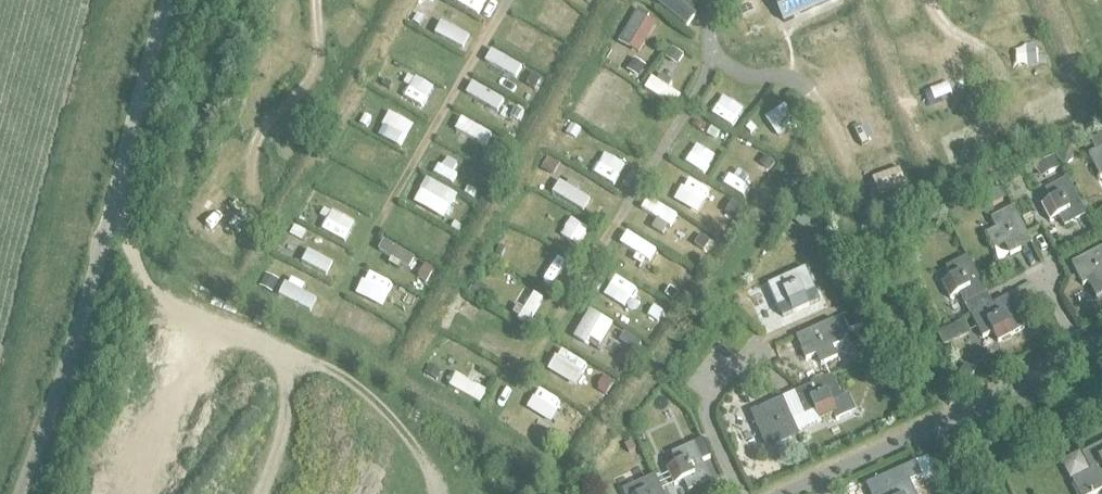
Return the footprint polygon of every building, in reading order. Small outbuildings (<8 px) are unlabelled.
[(782,18),(825,0),(774,0),(782,18)] [(410,9),(405,17),(418,25),(423,17),(410,9)] [(553,38),(547,47),(559,54),(564,45),(553,38)] [(672,48),(666,58),(677,66),(684,55),(672,48)] [(634,59),(626,71),(638,78),(645,67),(634,59)] [(385,81),(381,89),(388,93),(392,86),(385,81)] [(571,124),(565,134),(574,139),(580,129),(571,124)] [(711,128),(706,136),(715,141),(720,133),(711,128)] [(1058,153),(1064,165),(1072,161),(1074,153),(1070,146),(1058,153)] [(1088,156),(1099,178),(1101,177),(1101,149),(1088,156)] [(766,156),(759,164),(767,171),(774,163),(766,156)] [(1055,157),(1035,167),(1041,179),(1061,169),(1055,157)] [(548,158),(541,170),(552,177),(559,165),(548,158)] [(1050,202),(1041,207),(1050,224),(1058,219),(1064,228),(1085,217),(1067,180),(1045,192),(1050,202)] [(788,217),(805,228),(816,212),(799,201),(788,217)] [(732,202),(725,214),(735,220),(743,208),(732,202)] [(996,231),(986,236),(995,252),(1004,247),(1010,257),(1031,246),(1012,209),(991,220),(996,231)] [(294,227),(289,236),(301,242),(306,233),(294,227)] [(704,235),(696,245),(706,252),(713,243),(704,235)] [(913,238),(900,244),(905,254),(918,247),(913,238)] [(1071,264),(1082,286),(1087,284),(1095,298),(1101,295),(1101,248),(1071,264)] [(950,278),(940,283),(949,298),(959,293),(964,305),(986,293),(968,258),(946,269),(950,278)] [(424,266),(418,276),(427,281),(433,272),(424,266)] [(804,295),(814,291),(805,268),(767,284),(777,307),(788,302),(792,312),(809,305),(804,295)] [(266,274),(260,287),(271,293),(278,281),(266,274)] [(475,282),(468,295),(481,302),(488,289),(475,282)] [(670,288),(665,295),(673,301),(678,294),(670,288)] [(1007,298),(970,317),(982,338),(991,332),(996,342),(1012,334),(1023,328),(1018,319),(1007,298)] [(654,307),(647,317),(656,322),(662,313),(654,307)] [(860,315),(844,321),(849,332),(864,325),(860,315)] [(832,347),(842,343),(833,322),(796,338),(805,360),(816,355),(820,365),(837,358),(832,347)] [(946,331),(938,335),(943,347),(952,343),(946,331)] [(624,333),(619,342),(636,352),(641,343),(624,333)] [(877,362),(861,369),(866,380),(882,373),(877,362)] [(425,365),(420,374),(437,382),(441,374),(425,365)] [(964,365),(956,376),(966,383),(974,372),(964,365)] [(605,376),(597,389),(606,395),(614,382),(605,376)] [(793,394),(803,416),(814,412),(818,422),(831,416),(834,422),(849,415),(852,407),(847,396),(840,399),(831,377),(797,392),(793,394)] [(761,409),(751,413),(768,451),(778,447),(799,437),(782,400),(766,407),(761,409)] [(624,445),(628,453),(635,450),(631,441),(624,445)] [(1091,472),(1071,482),(1078,493),(1096,493),(1101,491),(1101,444),(1081,454),(1091,472)] [(668,470),(675,485),(684,482),(688,492),(711,482),(694,445),(672,455),(677,466),(668,470)] [(802,448),(790,454),(795,466),(808,461),(802,448)] [(909,482),(921,477),(915,463),(865,486),(869,493),(914,493),(909,482)] [(624,492),(625,493),(662,493),(655,477),(634,487),(624,492)]
